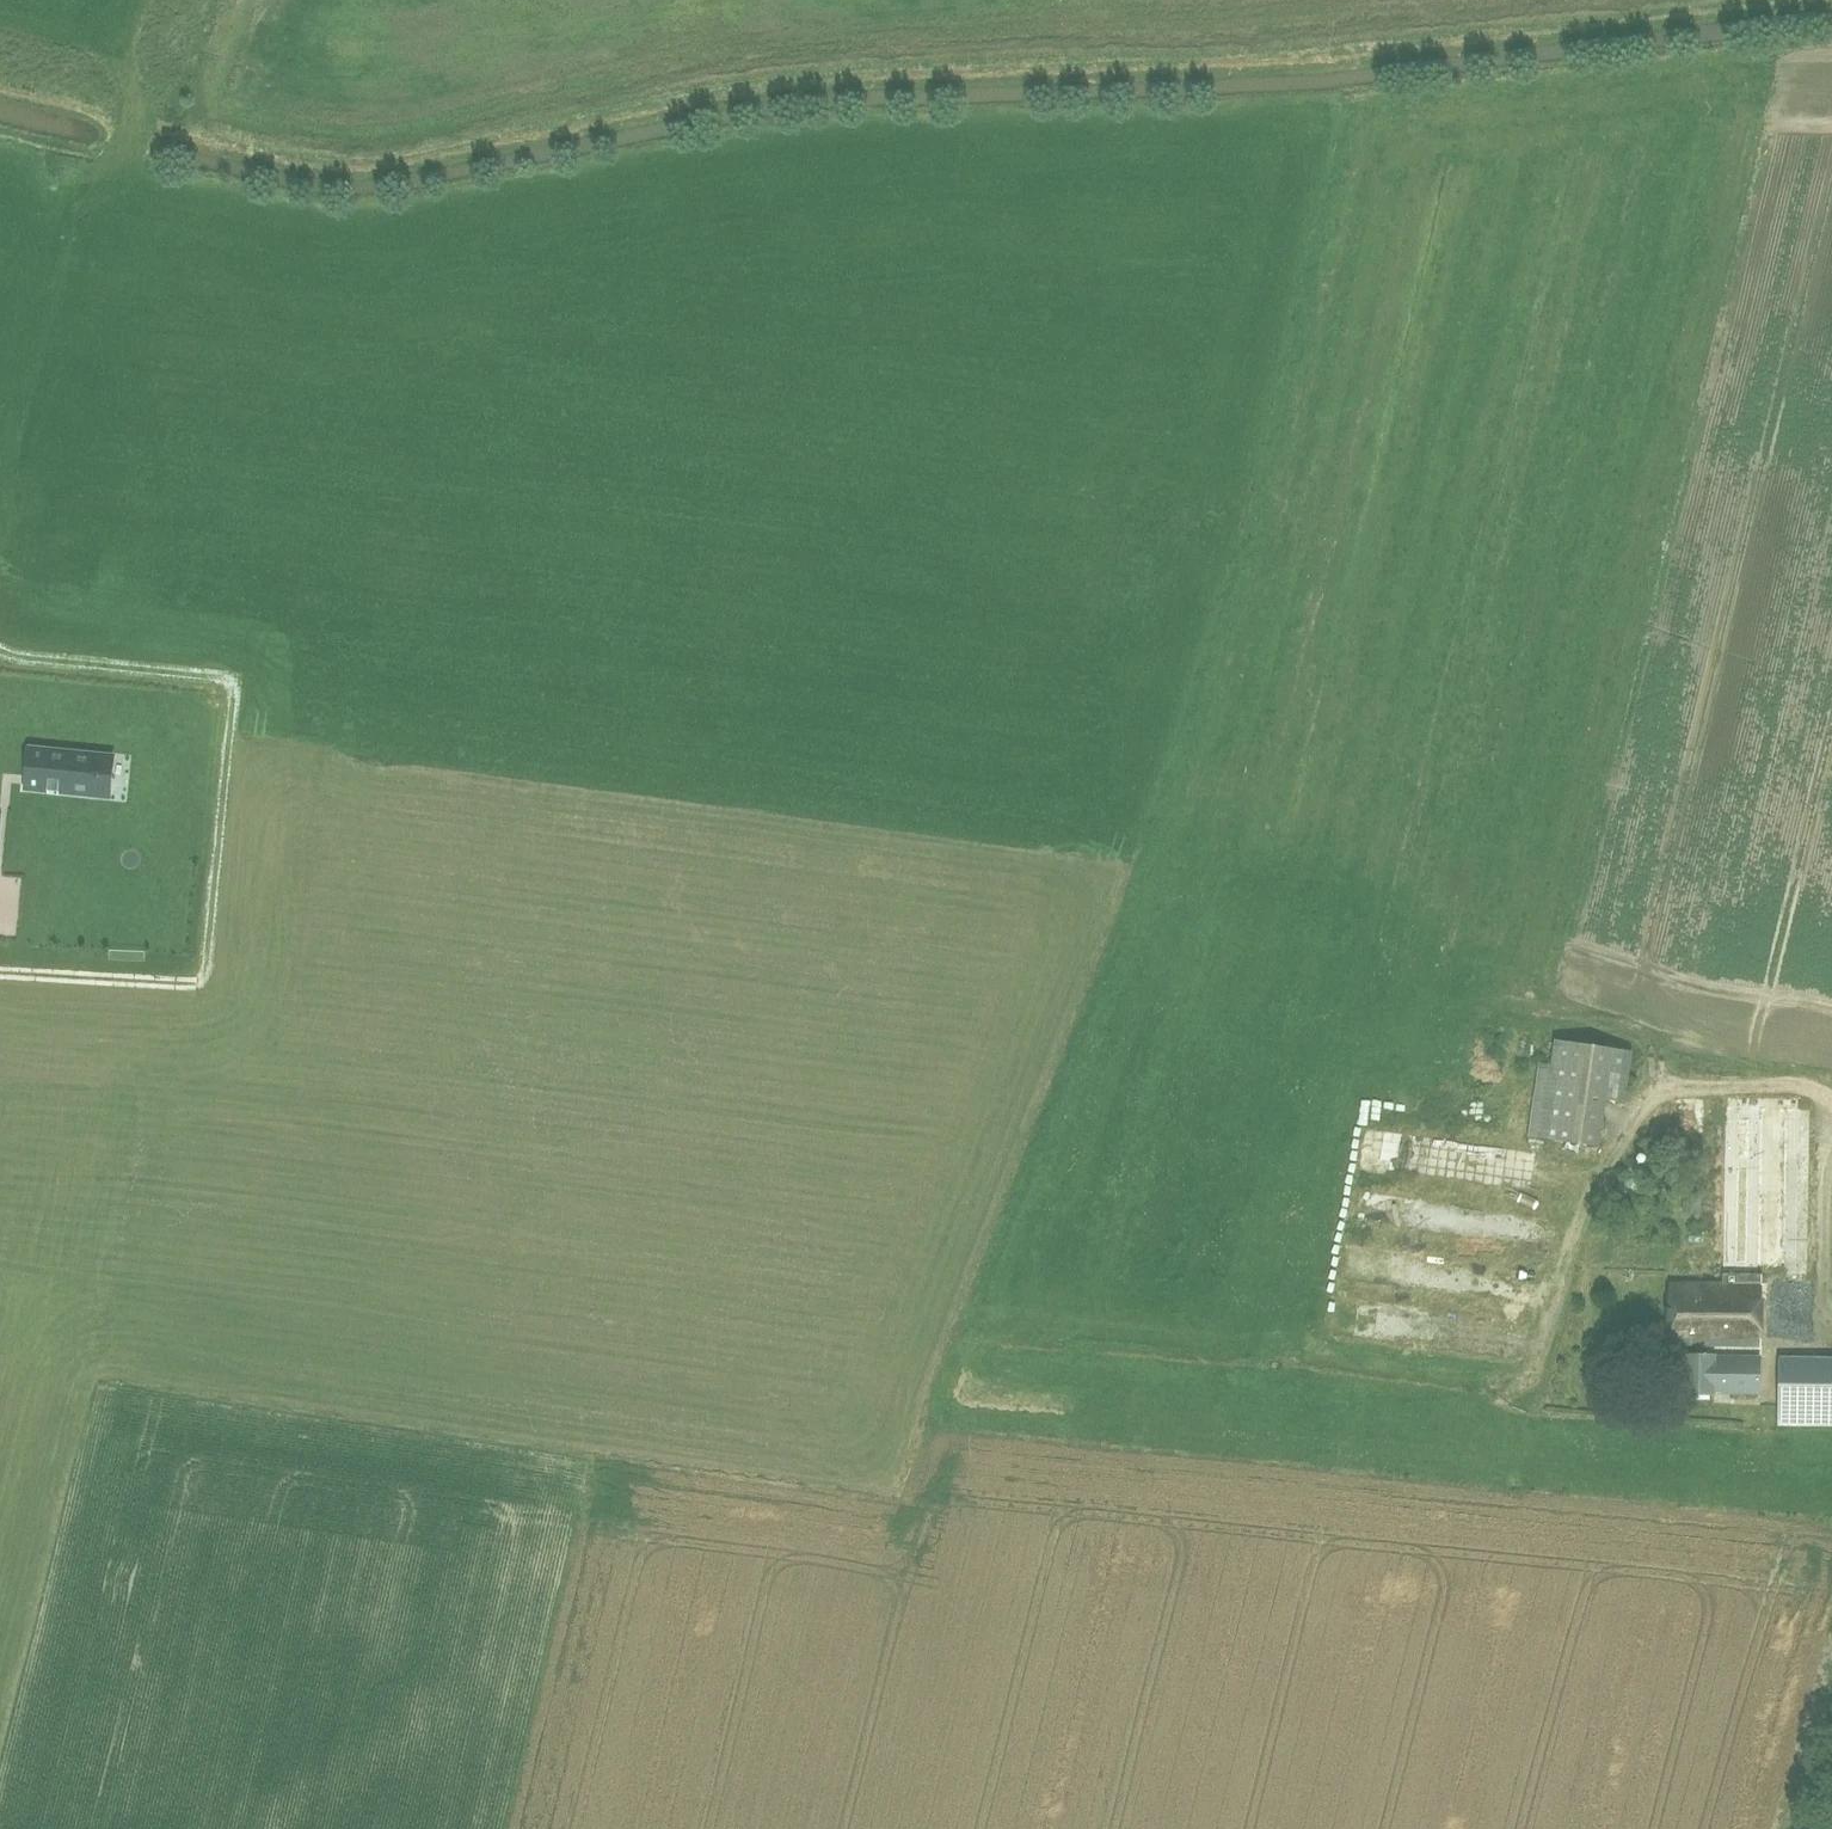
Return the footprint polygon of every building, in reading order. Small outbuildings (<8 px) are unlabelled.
[(28,750),(25,787),(93,792),(97,756),(28,750)] [(1555,1041),(1552,1063),(1538,1062),(1527,1136),(1541,1138),(1599,1146),(1609,1072),(1628,1075),(1631,1051),(1555,1041)] [(1442,1193),(1448,1168),(1430,1163),(1424,1189),(1442,1193)] [(1683,1187),(1683,1213),(1701,1213),(1701,1188),(1683,1187)] [(1760,1345),(1761,1284),(1721,1283),(1669,1283),(1668,1344),(1697,1344),(1697,1355),(1685,1355),(1685,1393),(1713,1393),(1713,1389),(1723,1389),(1723,1392),(1760,1392),(1760,1356),(1706,1356),(1707,1344),(1760,1345)] [(1780,1355),(1776,1422),(1831,1424),(1831,1356),(1780,1355)]
